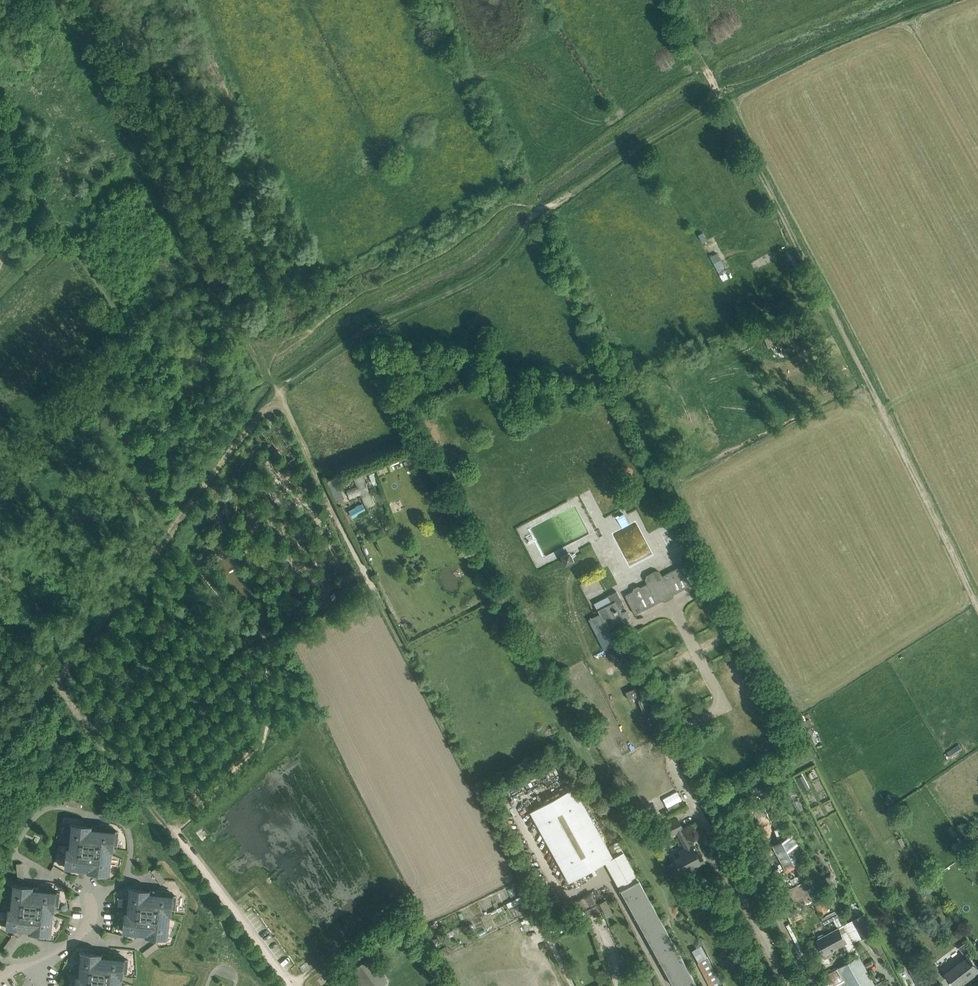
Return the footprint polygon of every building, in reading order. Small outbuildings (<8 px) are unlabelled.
[(720,275),(728,271),(718,252),(710,256),(720,275)] [(386,465),(375,469),(378,476),(389,471),(386,465)] [(340,476),(343,482),(349,479),(347,473),(340,476)] [(353,516),(366,509),(363,503),(350,510),(353,516)] [(624,513),(619,516),(624,523),(628,520),(624,513)] [(661,527),(645,534),(658,566),(675,559),(661,527)] [(687,563),(696,582),(704,578),(694,559),(687,563)] [(662,591),(665,598),(669,596),(666,589),(673,586),(672,584),(683,578),(678,568),(662,576),(659,571),(655,570),(646,575),(645,579),(647,583),(641,587),(646,597),(653,594),(654,596),(662,591)] [(630,616),(626,610),(621,612),(619,608),(624,605),(616,590),(607,595),(611,602),(597,609),(607,628),(630,616)] [(625,595),(635,614),(642,610),(633,591),(625,595)] [(528,810),(549,847),(569,882),(614,857),(574,785),(528,810)] [(665,806),(679,799),(675,791),(671,793),(669,790),(660,794),(665,806)] [(69,799),(68,805),(80,807),(81,801),(69,799)] [(669,836),(682,829),(683,829),(677,817),(663,824),(669,836)] [(70,824),(68,846),(90,848),(92,826),(70,824)] [(92,826),(90,848),(112,850),(112,845),(117,845),(119,831),(113,831),(114,828),(92,826)] [(803,856),(798,847),(790,832),(771,842),(784,866),(803,856)] [(966,842),(969,847),(971,850),(977,844),(977,833),(966,842)] [(693,850),(691,847),(690,845),(691,845),(691,844),(678,851),(680,854),(672,858),(676,865),(669,868),(674,878),(705,862),(700,855),(697,856),(694,849),(693,850)] [(68,846),(65,868),(87,870),(90,848),(68,846)] [(90,848),(87,870),(109,872),(112,850),(90,848)] [(804,858),(795,862),(804,879),(812,874),(804,858)] [(54,865),(50,870),(61,876),(64,871),(54,865)] [(159,870),(154,874),(161,884),(166,881),(159,870)] [(673,985),(674,985),(678,984),(679,985),(697,985),(640,881),(621,891),(673,985)] [(11,884),(9,906),(31,909),(33,887),(11,884)] [(33,887),(31,909),(53,911),(53,905),(59,906),(60,892),(55,891),(55,889),(33,887)] [(128,888),(126,910),(147,912),(150,890),(128,888)] [(150,890),(147,912),(169,914),(170,909),(175,910),(177,896),(171,895),(172,893),(150,890)] [(607,900),(601,903),(607,915),(614,912),(607,900)] [(7,928),(29,930),(31,909),(9,906),(7,928)] [(53,911),(31,909),(29,930),(51,933),(53,911)] [(147,912),(126,910),(123,932),(145,934),(147,912)] [(169,914),(147,912),(145,934),(167,936),(169,914)] [(833,912),(822,918),(826,924),(836,918),(833,912)] [(863,937),(874,931),(865,914),(854,919),(863,937)] [(817,939),(821,947),(848,932),(844,925),(817,939)] [(107,931),(106,937),(118,940),(119,934),(107,931)] [(855,945),(848,932),(821,947),(825,954),(839,947),(842,952),(855,945)] [(13,934),(6,944),(11,948),(18,938),(13,934)] [(878,939),(872,942),(878,954),(884,951),(878,939)] [(155,942),(145,950),(149,955),(159,947),(155,942)] [(692,949),(698,962),(708,956),(701,944),(692,949)] [(79,952),(77,974),(99,976),(101,954),(79,952)] [(123,956),(101,954),(99,976),(121,978),(122,973),(127,973),(128,959),(123,959),(123,956)] [(708,956),(698,962),(711,985),(720,985),(723,985),(708,956)] [(849,985),(876,985),(859,956),(839,967),(849,985)] [(955,985),(963,980),(964,982),(977,971),(977,966),(970,956),(946,974),(955,985)] [(365,985),(380,985),(381,985),(364,961),(353,969),(365,985)] [(917,964),(910,968),(920,985),(929,985),(917,964)] [(929,970),(934,978),(938,982),(944,977),(935,965),(929,970)] [(632,973),(626,975),(630,982),(635,979),(632,973)] [(77,974),(76,985),(98,985),(99,976),(77,974)] [(99,976),(98,985),(120,985),(121,978),(99,976)]
